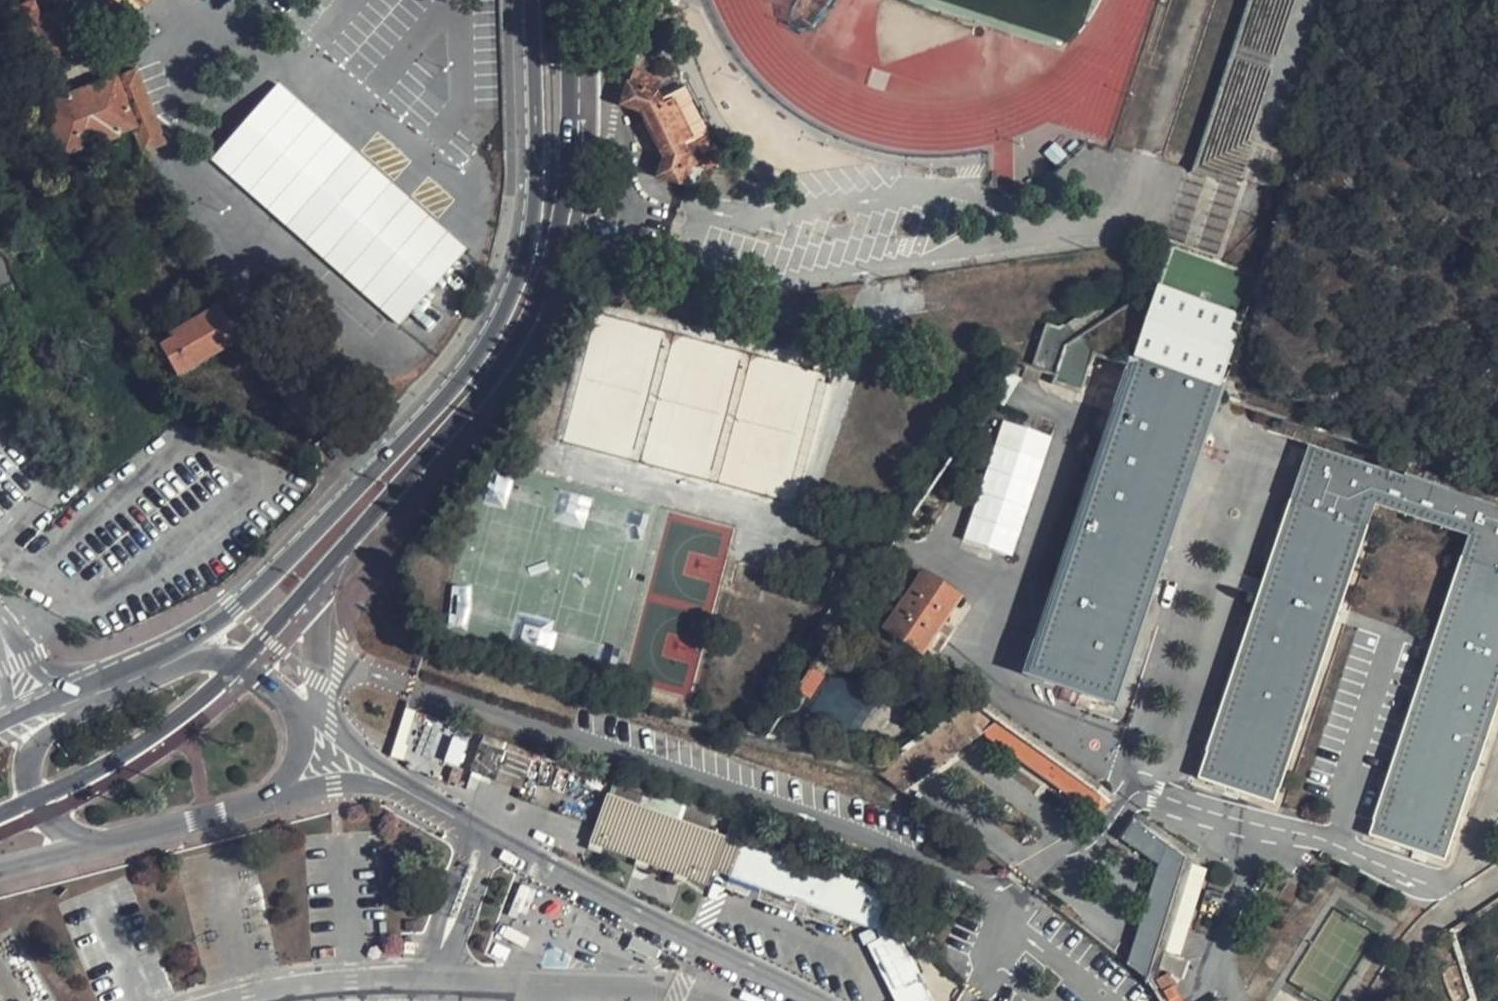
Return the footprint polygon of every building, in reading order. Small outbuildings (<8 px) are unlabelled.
[(32,0),(10,9),(31,64),(68,51),(54,13),(40,19),(34,3),(32,0)] [(136,155),(159,146),(133,72),(35,107),(53,159),(73,151),(75,156),(114,142),(112,137),(128,132),(136,155)] [(467,249),(278,82),(209,159),(398,326),(467,249)] [(710,167),(676,100),(646,115),(639,102),(630,99),(633,90),(621,85),(610,117),(629,125),(634,134),(644,128),(659,157),(648,162),(652,171),(645,189),(674,201),(683,181),(710,167)] [(642,93),(633,90),(630,99),(639,102),(642,93)] [(644,128),(634,134),(648,162),(659,157),(644,128)] [(1160,287),(1238,306),(1247,269),(1169,251),(1160,287)] [(1219,384),(1242,317),(1160,290),(1138,357),(1219,384)] [(214,306),(176,329),(178,335),(157,348),(174,377),(235,339),(214,306)] [(1114,701),(1219,386),(1134,366),(1031,673),(1114,701)] [(1049,437),(1004,422),(964,542),(1008,558),(1049,437)] [(1247,795),(1273,804),(1373,505),(1470,537),(1463,559),(1497,571),(1497,509),(1310,445),(1199,779),(1239,793),(1236,802),(1231,801),(1228,810),(1240,814),(1247,795)] [(1418,853),(1445,863),(1497,701),(1497,571),(1463,559),(1370,836),(1409,850),(1407,858),(1402,858),(1398,867),(1411,872),(1418,853)] [(919,653),(958,597),(921,572),(883,629),(919,653)] [(848,728),(866,705),(832,680),(814,703),(848,728)] [(902,791),(980,733),(1094,815),(1107,803),(971,705),(881,774),(902,791)] [(390,757),(407,761),(419,711),(403,707),(390,757)] [(588,847),(708,885),(712,874),(726,868),(732,882),(866,923),(863,933),(893,1000),(930,1000),(899,931),(877,924),(889,884),(604,796),(588,847)] [(1134,822),(1124,839),(1159,864),(1128,964),(1146,980),(1183,858),(1134,822)] [(1456,934),(1464,962),(1497,939),(1497,906),(1456,934)] [(1170,987),(1161,972),(1146,982),(1156,996),(1170,987)]
